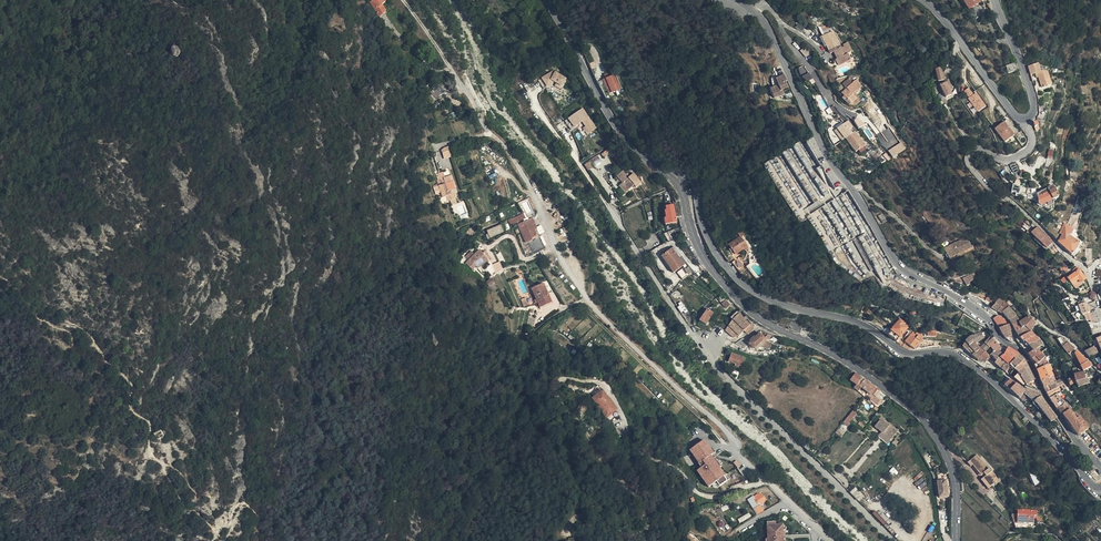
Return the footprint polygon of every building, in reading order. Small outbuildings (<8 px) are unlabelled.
[(385,9),(381,2),(384,0),(371,0),(379,12),(385,9)] [(969,10),(976,5),(974,3),(969,6),(965,0),(964,0),(963,1),(969,10)] [(822,37),(826,47),(830,54),(834,52),(837,59),(840,66),(851,60),(844,47),(841,48),(832,32),(822,37)] [(1008,74),(1017,71),(1014,64),(1005,67),(1008,74)] [(1038,64),(1028,68),(1030,75),(1034,74),(1036,73),(1037,78),(1038,78),(1040,83),(1036,84),(1037,90),(1051,86),(1047,72),(1042,71),(1040,72),(1038,64)] [(804,65),(798,69),(805,81),(812,77),(804,65)] [(941,69),(935,70),(938,81),(944,80),(941,69)] [(551,72),(541,78),(547,87),(555,83),(556,84),(555,85),(561,89),(562,87),(563,88),(569,79),(556,71),(553,75),(551,72)] [(612,72),(604,75),(606,79),(603,80),(608,94),(619,90),(612,72)] [(786,81),(783,75),(775,80),(777,85),(769,90),(772,96),(774,99),(784,95),(782,91),(788,88),(785,82),(786,81)] [(846,99),(851,104),(857,99),(853,95),(855,94),(862,87),(857,80),(853,83),(852,84),(848,80),(843,85),(847,89),(842,94),(844,97),(842,99),(844,101),(846,99)] [(948,81),(939,84),(946,98),(952,95),(950,91),(953,90),(948,81)] [(440,85),(430,91),(436,98),(437,97),(438,98),(439,97),(439,96),(444,90),(440,85)] [(986,107),(977,91),(973,94),(969,87),(964,90),(976,112),(986,107)] [(865,107),(869,113),(873,110),(869,104),(866,106),(865,107)] [(597,127),(583,108),(568,119),(575,128),(583,122),(586,127),(584,128),(589,134),(597,127)] [(856,124),(859,129),(863,126),(865,124),(862,120),(856,124)] [(840,133),(845,139),(846,139),(856,153),(865,145),(855,132),(852,134),(849,130),(852,127),(848,121),(834,132),(837,135),(838,134),(840,133)] [(1005,143),(1014,136),(1004,123),(995,130),(1005,143)] [(888,128),(877,135),(885,149),(894,144),(892,140),(894,138),(888,128)] [(888,150),(892,157),(906,149),(901,141),(888,150)] [(604,152),(605,153),(606,156),(614,151),(611,146),(607,149),(608,149),(604,152)] [(450,149),(445,151),(442,152),(444,158),(452,155),(450,149)] [(1014,164),(1010,166),(1014,174),(1018,171),(1014,164)] [(823,181),(827,178),(819,167),(815,169),(823,181)] [(636,187),(642,181),(638,177),(634,172),(629,177),(623,170),(617,176),(622,183),(619,186),(625,192),(634,185),(636,187)] [(451,181),(449,176),(444,178),(444,179),(442,181),(441,179),(438,180),(439,185),(434,187),(436,194),(439,193),(439,191),(440,190),(443,197),(446,196),(448,201),(456,198),(454,193),(453,194),(452,190),(454,189),(452,181),(451,181)] [(1020,187),(1013,185),(1011,193),(1016,194),(1019,195),(1019,192),(1021,193),(1021,195),(1021,196),(1037,199),(1037,205),(1040,206),(1045,209),(1053,205),(1053,201),(1058,198),(1052,187),(1047,189),(1036,194),(1036,189),(1027,189),(1020,187)] [(676,222),(673,205),(666,207),(666,210),(664,211),(666,218),(664,219),(665,225),(676,222)] [(534,223),(532,219),(532,218),(518,224),(518,225),(526,243),(532,240),(531,239),(537,236),(532,224),(534,223)] [(1060,246),(1071,256),(1075,251),(1079,244),(1070,237),(1071,235),(1072,231),(1067,227),(1064,224),(1060,235),(1062,236),(1060,239),(1058,238),(1057,240),(1058,241),(1057,243),(1060,246)] [(490,238),(504,231),(501,225),(487,231),(488,234),(487,234),(488,238),(490,237),(490,238)] [(1031,234),(1035,237),(1046,249),(1052,243),(1037,228),(1035,230),(1031,234)] [(838,244),(830,229),(827,230),(834,245),(838,244)] [(673,230),(664,235),(669,242),(678,240),(673,230)] [(741,230),(734,235),(737,239),(728,246),(731,249),(732,251),(735,254),(744,248),(746,247),(746,246),(741,238),(744,235),(741,230)] [(868,235),(858,236),(862,245),(873,265),(883,282),(887,282),(886,279),(884,275),(898,267),(883,269),(884,275),(882,271),(881,265),(883,264),(880,258),(877,260),(873,253),(877,251),(871,251),(875,249),(868,235)] [(1047,251),(1054,245),(1052,243),(1046,249),(1035,237),(1033,239),(1047,251)] [(870,271),(873,269),(856,240),(854,241),(870,271)] [(950,259),(964,251),(972,247),(969,241),(959,240),(950,246),(952,251),(947,254),(950,259)] [(672,248),(684,265),(686,263),(674,246),(672,248)] [(673,273),(684,265),(672,248),(661,256),(673,273)] [(477,268),(487,260),(482,254),(480,251),(474,256),(470,252),(466,256),(469,260),(466,263),(471,269),(476,266),(477,268)] [(488,261),(491,259),(486,251),(482,254),(487,260),(488,261)] [(950,259),(951,261),(965,253),(964,251),(950,259)] [(739,257),(731,263),(739,272),(747,266),(739,257)] [(496,272),(503,269),(499,261),(492,264),(496,272)] [(690,273),(686,267),(683,269),(682,269),(677,272),(682,279),(688,275),(690,273)] [(1076,267),(1072,273),(1074,275),(1068,279),(1072,285),(1078,280),(1080,283),(1086,280),(1076,267)] [(965,283),(966,286),(968,286),(969,285),(970,284),(969,283),(972,281),(977,278),(973,273),(965,278),(963,279),(961,279),(962,281),(963,281),(965,283)] [(489,287),(490,286),(493,283),(495,283),(492,278),(486,282),(489,287)] [(1078,280),(1072,285),(1076,290),(1082,285),(1080,283),(1078,280)] [(543,284),(532,289),(540,308),(551,302),(543,284)] [(994,305),(997,301),(988,295),(986,299),(994,305)] [(997,312),(1005,304),(1000,299),(999,298),(997,301),(994,305),(991,309),(997,312)] [(730,305),(726,300),(722,303),(726,308),(730,305)] [(1086,303),(1079,306),(1082,315),(1087,314),(1090,313),(1089,311),(1086,303)] [(1006,305),(1005,304),(997,312),(1001,314),(1002,313),(1009,307),(1006,305)] [(1016,316),(1009,307),(1002,313),(1005,317),(1007,316),(1009,320),(1009,321),(1016,316)] [(706,310),(699,320),(706,324),(713,313),(706,310)] [(732,319),(725,330),(732,336),(735,333),(738,336),(744,331),(750,324),(739,313),(732,319)] [(997,316),(993,319),(997,324),(999,329),(1002,334),(1005,339),(1010,343),(1011,343),(1013,343),(1014,343),(1015,343),(1012,337),(1011,332),(1011,331),(1009,324),(1004,319),(1003,318),(1002,317),(1000,316),(997,316)] [(1019,322),(1016,316),(1009,321),(1012,326),(1019,322)] [(1029,316),(1021,322),(1020,323),(1019,324),(1021,329),(1022,329),(1024,327),(1030,332),(1031,332),(1033,328),(1036,323),(1033,320),(1029,316)] [(907,326),(900,320),(895,327),(891,331),(888,336),(897,342),(907,328),(906,327),(907,326)] [(800,333),(803,326),(792,321),(788,328),(800,333)] [(1019,324),(1020,323),(1019,322),(1012,326),(1016,332),(1021,329),(1019,324)] [(748,335),(754,329),(750,324),(744,331),(748,335)] [(1031,332),(1030,332),(1024,327),(1022,329),(1021,329),(1016,332),(1020,339),(1031,332)] [(922,349),(927,348),(926,342),(921,341),(923,339),(921,337),(922,335),(918,332),(917,334),(911,330),(910,332),(912,333),(906,342),(915,349),(918,346),(922,349)] [(1035,336),(1031,332),(1020,339),(1023,343),(1024,342),(1035,336)] [(750,339),(748,337),(744,338),(741,339),(735,344),(739,347),(745,349),(748,347),(750,345),(753,349),(755,348),(764,338),(759,333),(759,334),(758,333),(753,338),(752,337),(750,339)] [(981,333),(974,335),(970,337),(976,344),(984,338),(982,335),(981,333)] [(994,341),(992,338),(991,336),(984,344),(989,349),(990,348),(992,350),(993,351),(994,353),(996,351),(1000,347),(994,341)] [(1035,336),(1024,342),(1029,347),(1039,340),(1035,336)] [(976,344),(970,337),(965,341),(962,347),(966,351),(968,353),(972,356),(977,361),(981,356),(985,352),(981,348),(980,349),(976,344)] [(766,341),(764,338),(755,348),(756,349),(766,341)] [(1043,346),(1039,340),(1029,347),(1033,352),(1037,349),(1037,350),(1043,346)] [(1062,347),(1064,349),(1069,355),(1075,349),(1067,342),(1065,345),(1062,347)] [(984,344),(981,348),(985,352),(986,353),(989,349),(984,344)] [(1094,346),(1084,352),(1089,358),(1098,354),(1098,353),(1094,346)] [(1005,353),(1000,347),(996,351),(994,353),(993,353),(991,356),(996,361),(998,359),(1000,358),(1001,357),(1004,355),(1005,353)] [(1018,354),(1008,348),(1005,353),(1004,355),(1010,358),(1015,360),(1018,354)] [(1039,352),(1037,350),(1037,349),(1033,352),(1028,355),(1033,361),(1036,365),(1037,365),(1044,358),(1045,358),(1040,354),(1039,352)] [(1081,366),(1083,372),(1091,367),(1092,366),(1085,358),(1077,351),(1074,354),(1081,366)] [(742,368),(745,358),(731,353),(728,362),(736,364),(735,366),(742,368)] [(1025,361),(1018,354),(1015,360),(1012,363),(1010,366),(1010,367),(1014,370),(1025,361)] [(995,364),(997,365),(1002,370),(1010,358),(1004,355),(1001,357),(1000,358),(998,359),(996,361),(995,364)] [(981,356),(977,361),(977,362),(985,364),(988,359),(981,356)] [(988,359),(985,364),(990,366),(993,360),(989,357),(988,359)] [(1010,358),(1002,370),(1006,373),(1010,367),(1010,366),(1012,363),(1015,360),(1010,358)] [(1036,365),(1034,366),(1037,371),(1042,368),(1049,364),(1044,358),(1037,365),(1036,365)] [(1025,361),(1014,370),(1018,374),(1028,367),(1025,361)] [(1042,368),(1037,371),(1041,383),(1053,377),(1050,372),(1052,371),(1049,364),(1042,368)] [(1072,369),(1074,376),(1083,372),(1081,366),(1073,369),(1072,369)] [(1018,374),(1014,379),(1023,386),(1024,387),(1025,387),(1026,386),(1035,381),(1028,367),(1018,374)] [(1074,379),(1067,381),(1068,382),(1069,386),(1070,387),(1072,385),(1075,384),(1077,386),(1078,389),(1084,386),(1089,384),(1087,379),(1085,380),(1084,375),(1084,373),(1083,372),(1074,376),(1074,379)] [(862,378),(856,374),(851,380),(855,383),(857,385),(862,378)] [(1053,377),(1041,383),(1044,388),(1055,383),(1053,377)] [(864,379),(862,378),(857,385),(855,388),(859,391),(862,387),(872,395),(876,389),(864,379)] [(1055,383),(1044,388),(1043,389),(1047,394),(1058,388),(1060,387),(1063,385),(1066,383),(1064,378),(1055,383)] [(1010,381),(1005,386),(1010,391),(1016,384),(1011,380),(1010,381)] [(1016,384),(1010,391),(1019,399),(1020,398),(1024,394),(1025,391),(1016,384)] [(597,406),(607,398),(598,385),(591,390),(595,395),(592,398),(596,404),(595,405),(596,407),(597,406)] [(1058,388),(1047,394),(1049,399),(1057,394),(1061,392),(1058,388)] [(1025,391),(1024,394),(1034,402),(1036,400),(1041,397),(1039,394),(1026,389),(1025,391)] [(879,407),(883,401),(874,394),(870,399),(879,407)] [(1057,394),(1049,399),(1057,410),(1058,410),(1065,405),(1057,394)] [(1039,408),(1050,423),(1053,421),(1057,418),(1049,408),(1044,401),(1041,397),(1036,400),(1034,402),(1033,404),(1033,405),(1034,406),(1034,405),(1037,409),(1039,408)] [(617,410),(608,398),(607,398),(597,406),(606,418),(617,410)] [(1065,405),(1058,410),(1062,415),(1070,410),(1072,409),(1069,406),(1067,403),(1065,405)] [(582,415),(586,408),(580,404),(576,411),(582,415)] [(1063,416),(1078,437),(1089,429),(1073,408),(1072,409),(1070,410),(1063,416)] [(853,411),(848,417),(851,420),(856,414),(853,411)] [(1060,432),(1064,430),(1057,418),(1053,421),(1060,432)] [(562,425),(556,419),(548,427),(554,433),(562,425)] [(881,420),(875,427),(882,432),(881,434),(890,441),(898,432),(888,424),(887,425),(881,420)] [(161,424),(154,428),(157,434),(164,430),(161,424)] [(890,441),(881,434),(879,436),(888,443),(890,441)] [(701,467),(697,469),(707,486),(716,481),(719,485),(728,479),(712,454),(714,452),(705,438),(689,449),(701,467)] [(804,447),(808,451),(812,447),(808,443),(804,447)] [(977,456),(970,461),(973,465),(974,465),(982,475),(984,473),(986,476),(984,478),(991,487),(995,483),(996,485),(1000,481),(990,468),(988,469),(977,456)] [(988,489),(991,487),(984,478),(981,480),(988,489)] [(949,496),(946,480),(937,482),(940,498),(949,496)] [(859,501),(864,496),(855,488),(851,493),(859,501)] [(756,509),(760,506),(759,505),(767,500),(764,496),(763,496),(761,494),(758,495),(750,500),(756,509)] [(879,509),(876,512),(886,522),(889,519),(879,509)] [(1034,523),(1034,519),(1034,516),(1037,516),(1037,511),(1017,510),(1017,514),(1017,523),(1034,523)] [(749,513),(738,518),(739,522),(751,517),(749,513)] [(765,536),(765,540),(787,540),(781,540),(781,536),(782,536),(782,532),(785,532),(785,527),(776,527),(776,524),(767,523),(767,536),(765,537),(765,536)] [(684,540),(685,540),(694,540),(685,532),(682,535),(685,538),(684,540)]
